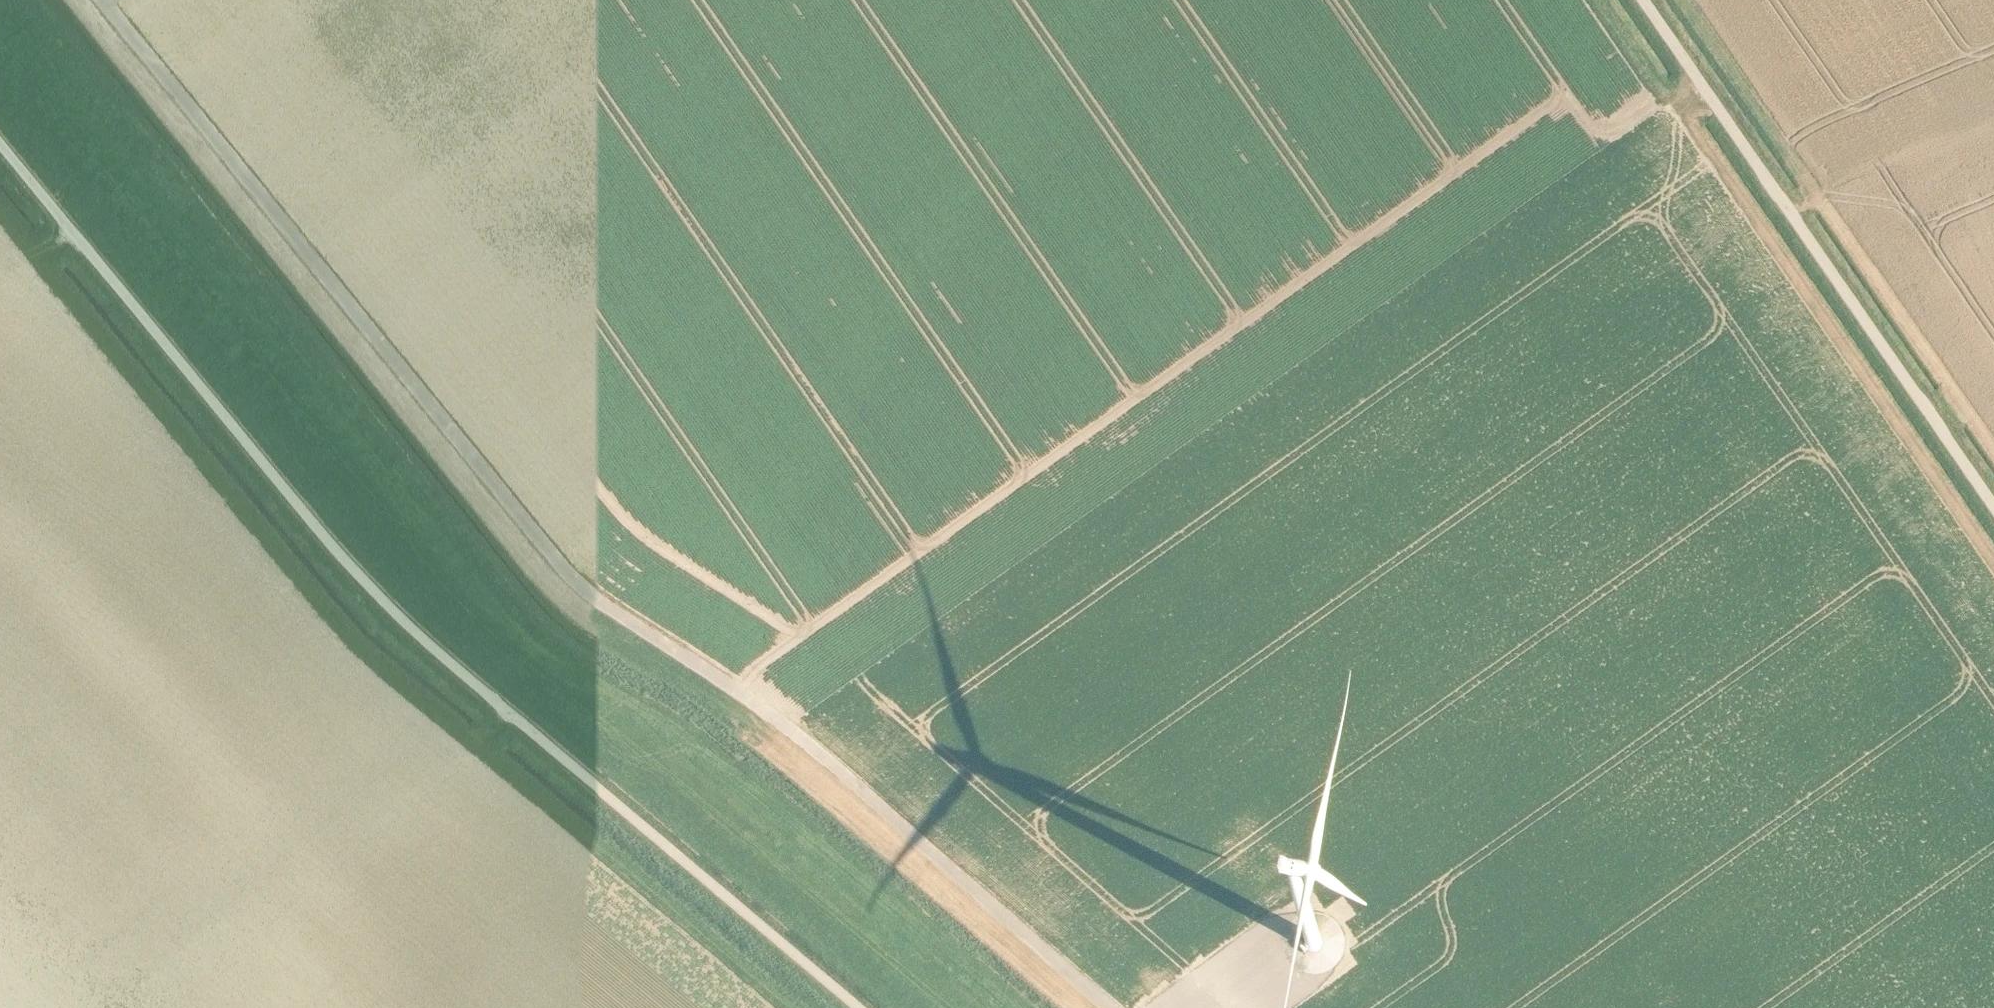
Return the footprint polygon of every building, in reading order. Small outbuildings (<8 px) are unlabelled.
[(742,577),(743,562),(728,562),(727,576),(742,577)] [(1321,939),(1319,937),(1318,935),(1316,935),(1313,934),(1311,935),(1308,936),(1307,938),(1306,941),(1305,943),(1306,945),(1307,947),(1308,949),(1310,950),(1312,951),(1314,951),(1316,951),(1318,950),(1320,949),(1321,947),(1322,946),(1322,943),(1322,941),(1321,939)]
